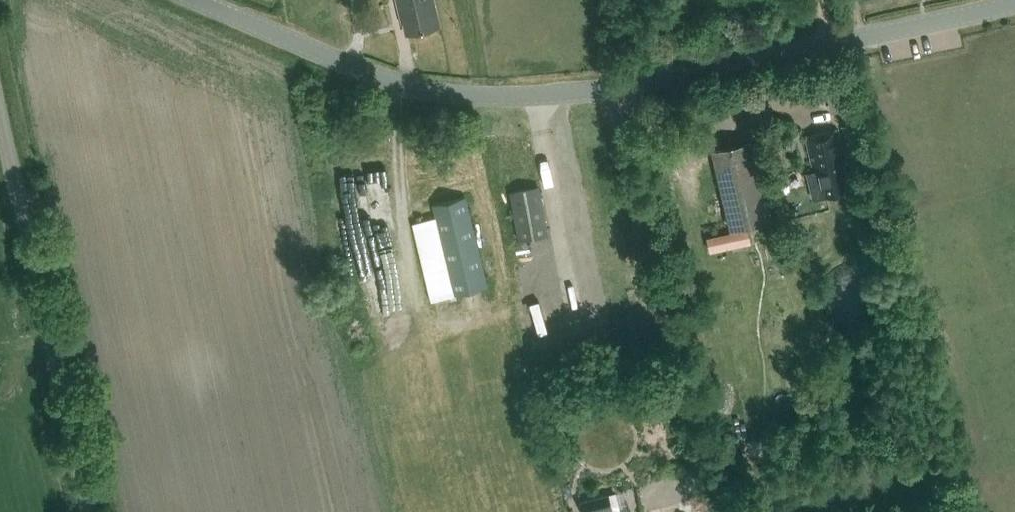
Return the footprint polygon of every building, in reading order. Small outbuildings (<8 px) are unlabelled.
[(439,25),(433,0),(397,0),(401,14),(408,12),(412,31),(439,25)] [(826,84),(830,108),(844,106),(840,82),(826,84)] [(861,121),(840,126),(848,165),(869,160),(861,121)] [(826,195),(845,191),(840,168),(843,168),(840,155),(845,154),(840,129),(807,136),(814,170),(818,169),(820,181),(822,181),(826,195)] [(710,149),(729,229),(771,219),(752,139),(710,149)] [(517,240),(548,234),(539,186),(508,191),(517,240)] [(431,203),(435,217),(453,293),(486,285),(465,195),(431,203)] [(613,507),(614,507),(611,494),(582,501),(585,511),(614,511),(613,507)]
